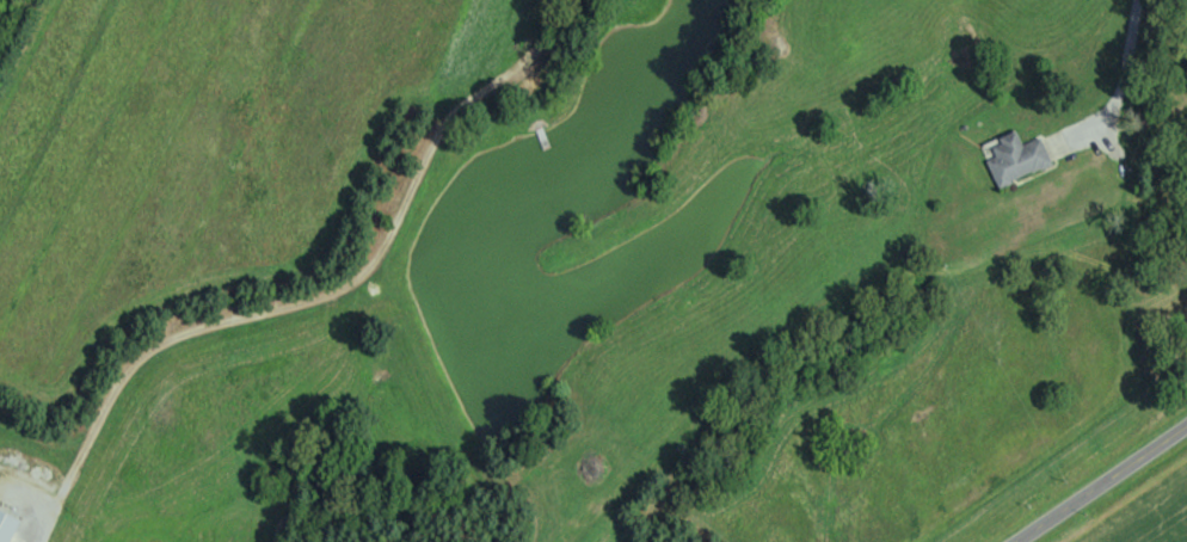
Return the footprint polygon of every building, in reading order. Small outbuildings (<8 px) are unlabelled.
[(987,160),(997,187),(1052,164),(1040,137),(1021,145),(1015,131),(989,142),(995,156),(987,160)] [(19,519),(0,510),(0,541),(9,541),(19,519)]
